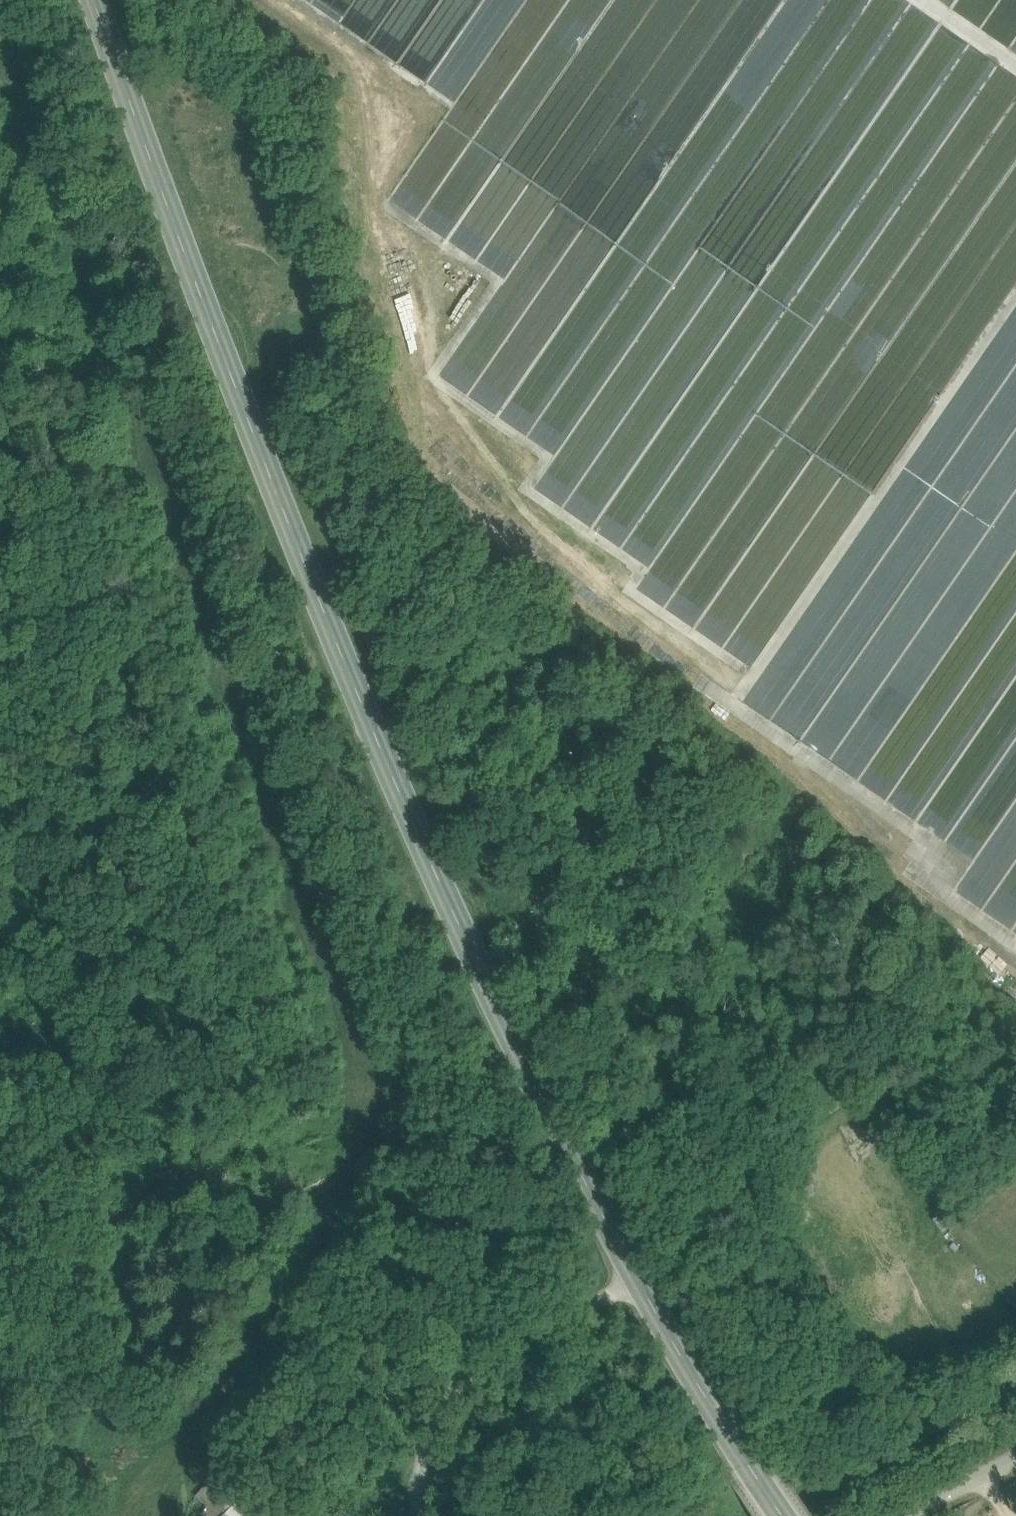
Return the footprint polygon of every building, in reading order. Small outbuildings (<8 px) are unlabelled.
[(432,49),(411,46),(411,42),(403,6),(400,26),(383,24),(380,11),(372,13),(371,22),(358,20),(355,3),(350,10),(348,24),(440,90),(453,91),(455,100),(468,80),(448,77),(456,76),(454,65),(464,63),(471,64),(470,71),(473,71),(479,63),(461,50),(459,50),(451,62),(432,49)] [(203,1514),(205,1515),(224,1515),(237,1502),(224,1491),(203,1514)]
